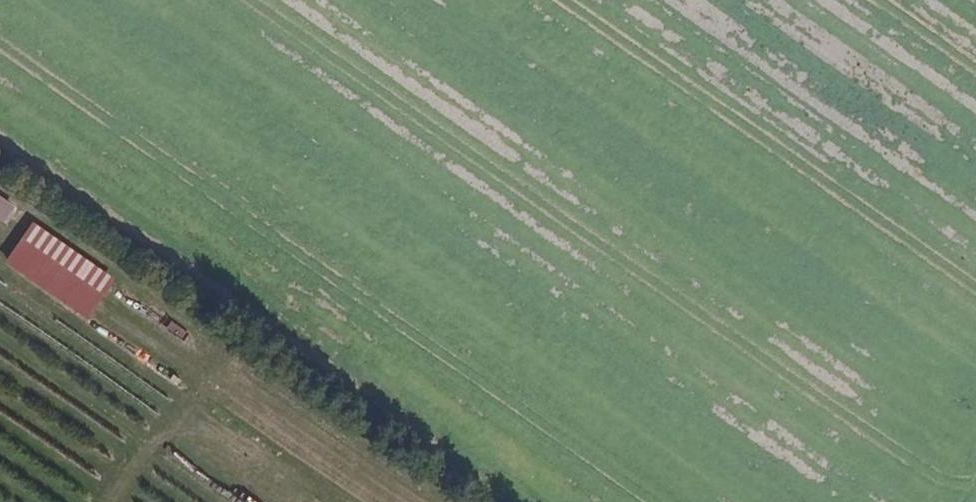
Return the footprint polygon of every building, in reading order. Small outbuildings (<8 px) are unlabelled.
[(16,207),(0,196),(0,221),(4,224),(16,207)]
